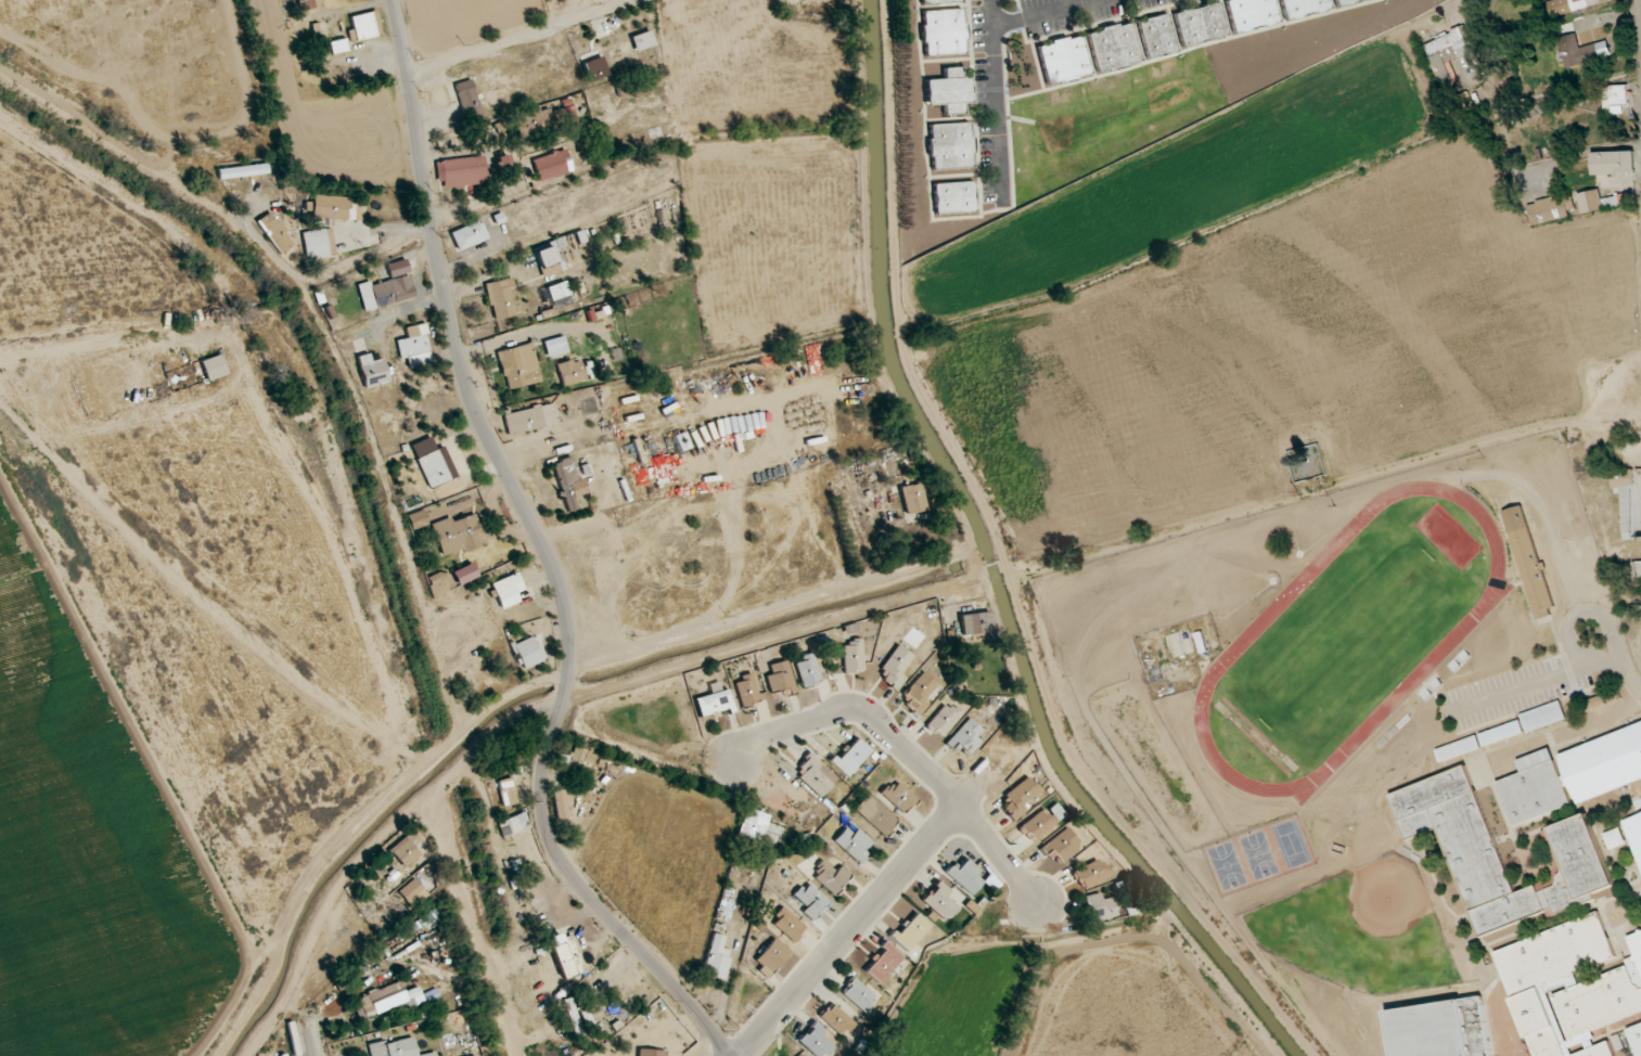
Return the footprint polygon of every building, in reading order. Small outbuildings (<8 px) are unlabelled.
[(298,11),(314,9),(313,0),(297,0),(298,11)] [(922,5),(940,5),(940,9),(962,8),(962,0),(921,0),(922,5)] [(1233,33),(1279,23),(1274,0),(1226,0),(1233,33)] [(1285,20),(1331,10),(1329,0),(1281,0),(1285,20)] [(1551,16),(1618,1),(1618,0),(1550,0),(1547,1),(1551,16)] [(1227,37),(1220,3),(1174,13),(1181,46),(1227,37)] [(964,9),(923,11),(925,56),(965,54),(964,9)] [(380,36),(377,12),(352,15),(355,40),(380,36)] [(1147,59),(1177,52),(1168,14),(1138,21),(1147,59)] [(1088,32),(1097,72),(1141,62),(1132,23),(1088,32)] [(1424,42),(1434,67),(1471,52),(1461,27),(1424,42)] [(634,51),(655,46),(651,31),(631,35),(634,51)] [(1607,41),(1580,48),(1576,33),(1558,38),(1566,68),(1611,56),(1607,41)] [(1038,45),(1047,85),(1091,75),(1083,35),(1038,45)] [(348,51),(346,39),(330,42),(332,54),(348,51)] [(583,62),(588,81),(608,76),(603,57),(583,62)] [(926,80),(928,105),(944,105),(945,114),(965,113),(964,101),(971,101),(970,78),(962,78),(962,68),(944,68),(944,79),(926,80)] [(483,120),(471,79),(455,83),(467,125),(483,120)] [(1628,104),(1627,85),(1603,86),(1604,114),(1623,114),(1623,104),(1628,104)] [(553,110),(516,115),(520,136),(528,135),(527,134),(558,129),(557,126),(576,123),(574,106),(553,110)] [(628,115),(631,124),(646,120),(643,112),(628,115)] [(930,125),(932,170),(973,168),(970,123),(930,125)] [(573,172),(566,149),(532,159),(539,182),(573,172)] [(1635,173),(1634,151),(1592,152),(1593,174),(1635,173)] [(437,161),(440,189),(487,183),(483,155),(437,161)] [(509,157),(499,157),(499,167),(509,168),(509,157)] [(268,173),(267,163),(217,170),(219,180),(268,173)] [(975,213),(974,182),(934,183),(935,214),(975,213)] [(1582,214),(1604,209),(1599,189),(1577,194),(1582,214)] [(1532,226),(1567,218),(1565,207),(1574,205),(1572,194),(1527,204),(1532,226)] [(348,220),(349,197),(312,195),(311,218),(348,220)] [(294,245),(271,211),(256,221),(279,254),(294,245)] [(457,252),(488,239),(480,220),(449,232),(457,252)] [(335,252),(332,228),(303,232),(306,260),(332,257),(331,252),(335,252)] [(533,248),(540,268),(558,262),(561,271),(565,269),(559,249),(563,247),(560,238),(533,248)] [(416,297),(409,274),(371,285),(370,281),(357,285),(365,311),(416,297)] [(493,321),(517,315),(508,278),(485,284),(493,321)] [(409,368),(433,363),(425,324),(405,327),(407,338),(396,340),(400,359),(407,358),(409,368)] [(568,353),(565,337),(544,340),(546,356),(568,353)] [(498,351),(506,389),(541,382),(532,343),(498,351)] [(364,389),(388,383),(383,358),(370,361),(369,353),(356,357),(364,389)] [(200,361),(207,381),(228,374),(221,354),(200,361)] [(579,358),(556,366),(563,386),(587,378),(579,358)] [(556,426),(553,405),(503,412),(507,434),(556,426)] [(416,459),(428,489),(450,479),(437,449),(416,459)] [(567,513),(577,510),(574,497),(588,493),(584,479),(578,481),(572,457),(553,462),(567,513)] [(1622,540),(1635,539),(1633,469),(1611,469),(1611,487),(1621,487),(1622,540)] [(901,487),(904,514),(925,511),(922,484),(901,487)] [(1506,510),(1534,620),(1552,616),(1525,505),(1506,510)] [(407,515),(411,531),(428,526),(424,510),(407,515)] [(485,543),(476,514),(452,521),(451,518),(431,524),(442,557),(485,543)] [(452,571),(457,586),(478,577),(473,563),(452,571)] [(455,589),(448,570),(426,579),(433,597),(455,589)] [(502,608),(515,603),(512,595),(524,589),(517,572),(491,584),(502,608)] [(962,636),(993,631),(990,611),(959,615),(962,636)] [(858,631),(855,622),(843,626),(846,634),(858,631)] [(513,645),(523,669),(545,660),(535,636),(513,645)] [(863,670),(862,639),(850,639),(850,646),(843,646),(844,671),(863,670)] [(887,672),(883,680),(898,689),(905,677),(901,675),(913,654),(896,644),(882,669),(887,672)] [(795,660),(803,687),(821,681),(813,655),(795,660)] [(772,695),(795,689),(787,660),(764,666),(772,695)] [(900,697),(919,715),(928,705),(923,701),(938,684),(924,671),(900,697)] [(733,680),(741,707),(760,701),(752,675),(733,680)] [(699,718),(733,708),(728,689),(693,699),(699,718)] [(1607,693),(1610,702),(1621,699),(1618,690),(1607,693)] [(1605,705),(1603,696),(1583,701),(1586,710),(1605,705)] [(1521,714),(1527,733),(1566,720),(1560,701),(1521,714)] [(927,725),(942,737),(961,714),(946,702),(927,725)] [(982,730),(969,718),(945,743),(956,753),(961,747),(969,755),(981,742),(976,737),(982,730)] [(1524,733),(1520,720),(1479,733),(1483,746),(1524,733)] [(1558,753),(1566,774),(1560,776),(1551,748),(1516,759),(1521,774),(1498,781),(1512,825),(1575,804),(1574,803),(1640,781),(1640,725),(1558,753)] [(832,764),(848,778),(872,751),(856,737),(832,764)] [(1480,750),(1477,737),(1436,747),(1440,760),(1480,750)] [(592,764),(595,753),(573,748),(571,759),(592,764)] [(820,798),(838,779),(811,753),(799,766),(805,771),(798,778),(820,798)] [(1514,893),(1470,766),(1391,793),(1407,840),(1442,828),(1479,936),(1548,913),(1549,917),(1594,902),(1591,894),(1614,886),(1589,813),(1541,830),(1558,878),(1514,893)] [(497,781),(502,806),(517,803),(512,778),(497,781)] [(1000,795),(1015,819),(1026,812),(1022,805),(1039,794),(1030,778),(1000,795)] [(903,814),(917,799),(895,779),(881,794),(903,814)] [(552,792),(557,820),(568,818),(563,790),(552,792)] [(853,809),(884,836),(897,822),(866,794),(853,809)] [(1047,809),(1021,824),(1030,840),(1066,819),(1057,804),(1047,809)] [(760,842),(769,815),(746,808),(737,835),(760,842)] [(497,822),(502,837),(529,829),(525,813),(497,822)] [(1623,820),(1640,869),(1640,813),(1623,820)] [(853,834),(846,827),(835,840),(856,858),(871,841),(858,829),(853,834)] [(1071,847),(1078,842),(1070,828),(1040,846),(1047,858),(1055,853),(1060,862),(1075,854),(1071,847)] [(1619,829),(1605,835),(1611,849),(1625,843),(1619,829)] [(420,841),(414,832),(389,847),(402,868),(420,857),(414,846),(420,841)] [(1019,855),(1030,847),(1022,837),(1012,845),(1019,855)] [(980,870),(965,858),(957,869),(951,864),(943,873),(971,896),(983,881),(976,875),(980,870)] [(1082,888),(1109,877),(1102,858),(1075,869),(1082,888)] [(833,894),(851,875),(840,865),(835,871),(823,860),(810,873),(833,894)] [(372,870),(378,879),(387,873),(381,864),(372,870)] [(398,891),(410,908),(428,896),(416,878),(398,891)] [(959,905),(949,898),(953,891),(936,880),(921,904),(949,922),(959,905)] [(793,896),(807,907),(802,912),(813,921),(830,901),(805,882),(793,896)] [(1084,896),(1090,923),(1119,917),(1115,897),(1101,900),(1099,893),(1084,896)] [(806,928),(784,908),(771,922),(793,942),(806,928)] [(408,936),(439,916),(435,909),(404,929),(408,936)] [(891,939),(907,952),(930,925),(914,912),(891,939)] [(1532,1055),(1615,1055),(1610,1041),(1596,1046),(1591,1030),(1640,1013),(1640,929),(1626,934),(1634,956),(1625,959),(1628,967),(1579,984),(1575,973),(1616,958),(1601,913),(1496,949),(1532,1055)] [(571,935),(562,939),(560,933),(547,938),(562,980),(584,971),(571,935)] [(723,980),(731,950),(722,948),(725,936),(712,933),(702,975),(723,980)] [(768,976),(790,952),(774,938),(752,963),(768,976)] [(863,970),(878,983),(902,958),(887,944),(863,970)] [(879,998),(852,979),(841,995),(867,1014),(879,998)] [(404,992),(400,982),(352,1000),(359,1020),(406,1003),(409,1010),(425,1004),(418,986),(404,992)] [(573,997),(563,1000),(575,1041),(596,1035),(584,994),(573,997)] [(1484,995),(1492,1055),(1395,1055),(1387,1012),(1484,995)] [(842,1037),(854,1022),(831,1004),(819,1018),(842,1037)] [(821,1035),(825,1031),(815,1021),(797,1040),(815,1055),(824,1055),(833,1046),(821,1035)] [(1637,1055),(1640,1055),(1640,1024),(1627,1029),(1637,1055)] [(368,1055),(437,1055),(436,1052),(417,1055),(414,1037),(366,1045),(368,1055)] [(1617,1055),(1627,1055),(1625,1048),(1615,1050),(1617,1055)]
